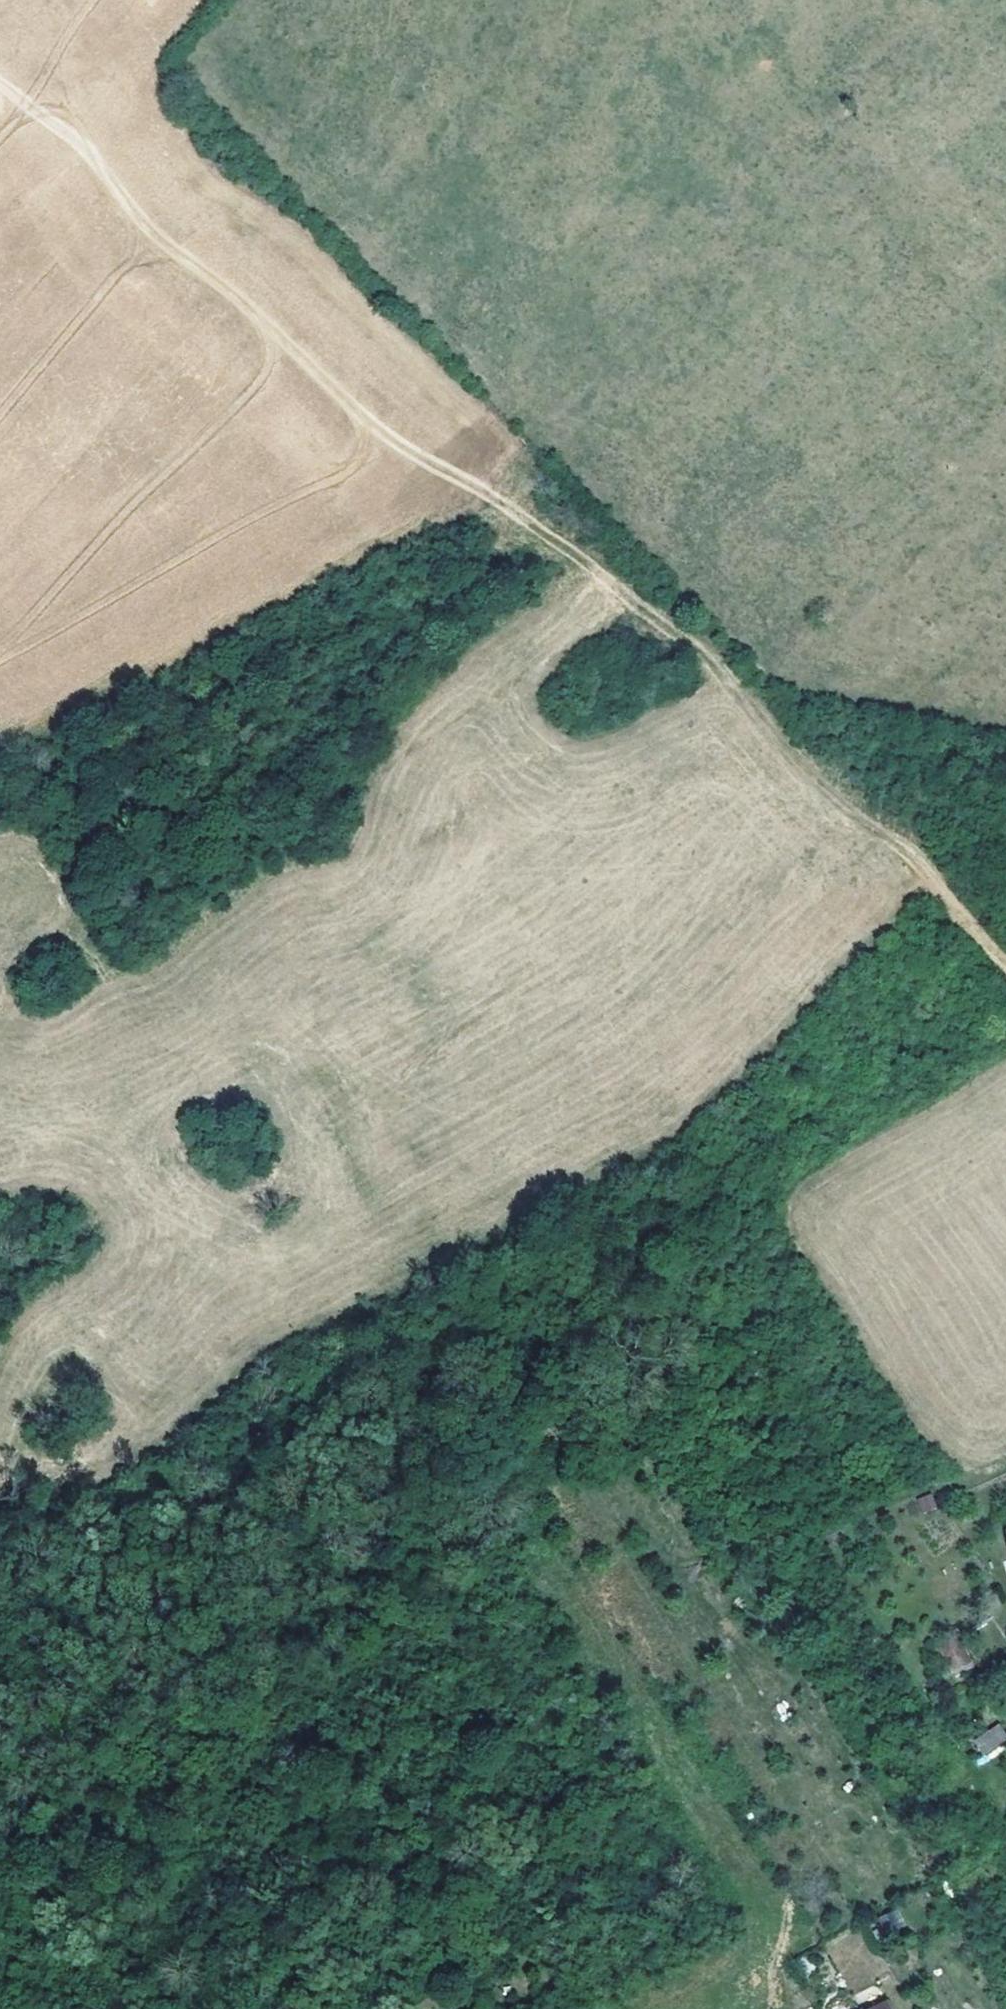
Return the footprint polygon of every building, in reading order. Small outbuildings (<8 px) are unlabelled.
[(961,1640),(942,1648),(954,1671),(972,1662),(961,1640)] [(972,1737),(979,1754),(1005,1743),(1005,1736),(1001,1724),(972,1737)] [(896,1920),(883,1928),(894,1944),(906,1937),(896,1920)]
